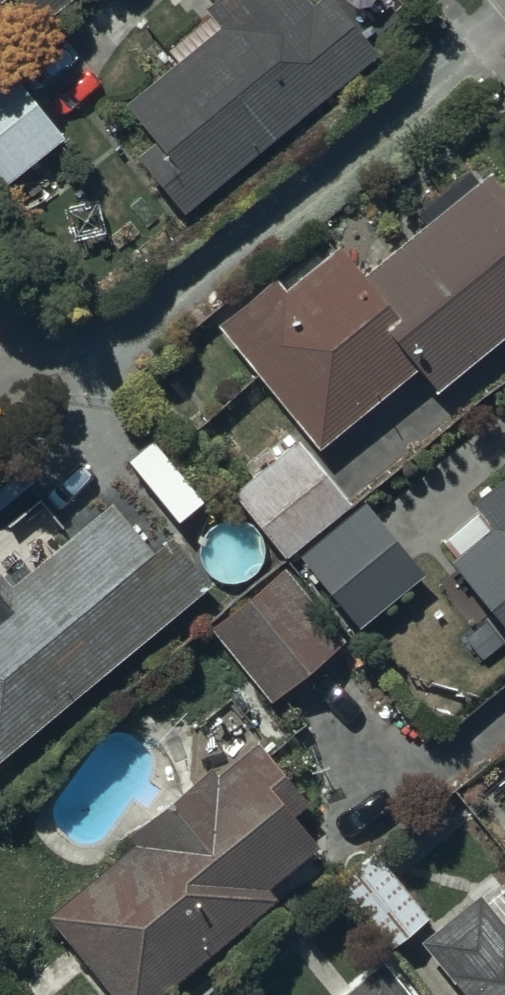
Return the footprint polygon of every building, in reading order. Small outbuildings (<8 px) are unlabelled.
[(41,10),(53,0),(22,0),(41,10)] [(200,1),(215,19),(119,97),(150,134),(129,151),(175,207),(372,45),(335,0),(201,0),(200,1)] [(9,75),(0,82),(0,196),(65,145),(9,75)] [(494,183),(366,285),(403,331),(390,341),(422,379),(438,401),(504,347),(504,197),(494,183)] [(323,457),(422,379),(390,341),(403,331),(366,285),(342,257),(288,300),(279,286),(222,334),(323,457)] [(351,504),(299,442),(234,496),(285,558),(351,504)] [(475,512),(497,539),(455,573),(504,633),(504,488),(475,512)] [(213,596),(130,500),(12,598),(0,580),(0,772),(213,596)] [(426,581),(366,512),(300,568),(360,638),(426,581)] [(349,650),(288,574),(213,634),(274,709),(349,650)] [(261,757),(219,792),(212,782),(129,850),(137,860),(53,929),(107,994),(181,994),(277,916),(266,903),(318,860),(293,829),(309,815),(261,757)] [(379,862),(338,895),(392,961),(433,928),(379,862)] [(481,910),(427,955),(460,994),(504,994),(504,939),(481,910)] [(387,978),(364,994),(400,994),(387,978)]
